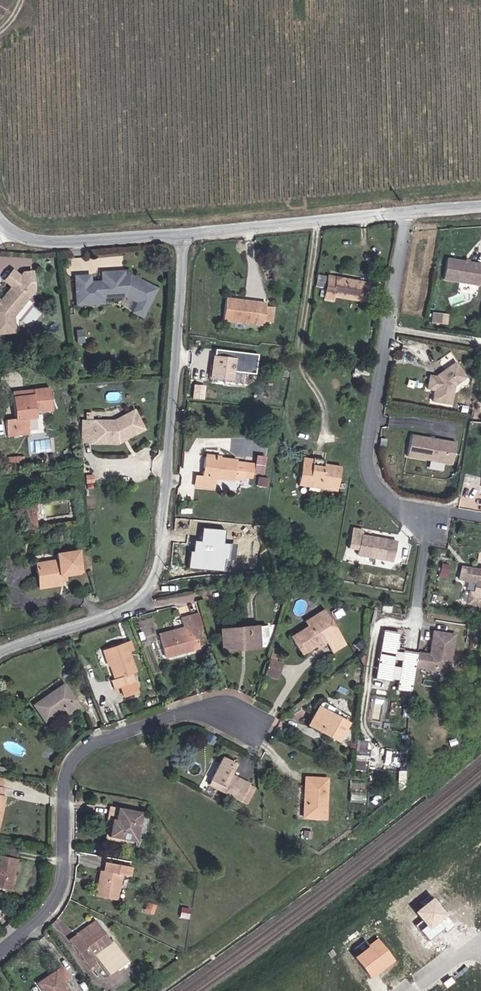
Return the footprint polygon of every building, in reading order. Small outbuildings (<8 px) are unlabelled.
[(480,271),(480,266),(445,261),(442,281),(478,287),(480,271)] [(155,286),(132,274),(132,275),(127,273),(122,273),(122,267),(115,268),(115,271),(111,271),(99,271),(99,277),(88,278),(88,271),(72,272),(74,301),(92,300),(92,290),(115,289),(123,293),(135,299),(129,309),(140,314),(155,286)] [(329,277),(316,274),(315,286),(327,288),(329,277)] [(367,302),(369,284),(329,277),(327,288),(325,300),(336,302),(337,296),(367,302)] [(21,296),(6,285),(0,293),(0,332),(10,331),(9,314),(21,296)] [(101,300),(101,293),(123,293),(115,289),(92,290),(92,300),(101,300)] [(218,317),(252,320),(252,313),(253,300),(231,299),(219,298),(218,317)] [(253,300),(252,313),(261,314),(262,301),(253,300)] [(449,323),(450,312),(434,311),(433,321),(449,323)] [(258,372),(260,352),(215,348),(213,378),(245,380),(245,371),(258,372)] [(453,391),(464,382),(453,367),(436,380),(435,382),(428,381),(426,394),(433,395),(431,406),(450,409),(453,391)] [(26,386),(26,392),(4,394),(6,418),(0,418),(0,433),(21,431),(19,415),(30,413),(29,407),(45,405),(42,384),(26,386)] [(26,392),(26,386),(3,388),(4,394),(26,392)] [(126,411),(129,433),(141,426),(131,409),(126,411)] [(117,440),(129,433),(126,411),(111,420),(90,420),(90,440),(117,440)] [(79,440),(90,440),(90,420),(79,420),(79,440)] [(451,469),(454,448),(409,440),(405,461),(451,469)] [(297,483),(339,490),(343,465),(324,461),(325,456),(311,454),(310,459),(301,458),(297,483)] [(240,480),(241,461),(231,461),(231,458),(199,456),(197,477),(189,477),(189,485),(209,488),(209,480),(230,482),(230,480),(240,480)] [(297,487),(338,495),(339,490),(297,483),(297,487)] [(23,502),(24,510),(32,509),(35,509),(34,500),(23,502)] [(32,509),(24,510),(25,528),(34,527),(32,509)] [(190,567),(235,571),(238,541),(227,541),(228,527),(204,525),(203,538),(192,537),(190,567)] [(392,568),(396,548),(360,543),(361,538),(350,536),(347,556),(357,557),(357,563),(392,568)] [(58,583),(58,578),(57,572),(68,572),(77,571),(75,550),(55,552),(56,559),(34,561),(36,586),(58,583)] [(446,580),(447,571),(440,570),(439,579),(446,580)] [(480,573),(479,578),(475,577),(475,575),(460,572),(459,585),(476,588),(474,598),(469,597),(468,609),(480,611),(480,573)] [(179,629),(154,638),(153,638),(160,656),(195,644),(183,609),(173,613),(176,622),(179,629)] [(299,625),(302,631),(322,620),(319,615),(299,625)] [(322,620),(302,631),(303,634),(289,642),(297,656),(310,649),(313,652),(322,647),(323,650),(321,651),(325,658),(339,651),(322,620)] [(152,631),(154,638),(179,629),(176,622),(152,631)] [(240,646),(261,643),(259,628),(241,630),(218,631),(220,652),(240,651),(240,646)] [(383,628),(378,676),(406,679),(409,650),(398,649),(400,630),(383,628)] [(124,631),(118,633),(121,641),(127,639),(124,631)] [(303,634),(302,631),(287,639),(289,642),(303,634)] [(121,641),(118,633),(99,640),(109,668),(105,670),(108,680),(115,677),(128,672),(125,663),(129,662),(121,641)] [(109,668),(99,640),(95,642),(105,670),(109,668)] [(446,681),(452,643),(430,640),(428,657),(429,657),(428,663),(427,663),(415,661),(412,676),(446,681)] [(275,674),(278,666),(266,661),(263,669),(275,674)] [(273,680),(275,674),(263,669),(261,675),(273,680)] [(132,681),(128,672),(115,677),(118,686),(132,681)] [(63,715),(76,705),(61,685),(41,698),(31,705),(42,720),(58,709),(63,715)] [(311,703),(303,718),(322,729),(321,733),(330,737),(340,718),(311,703)] [(23,712),(18,718),(32,730),(37,725),(23,712)] [(322,729),(303,718),(301,721),(321,733),(322,729)] [(211,742),(214,735),(206,732),(202,739),(211,742)] [(372,740),(355,740),(355,768),(372,768),(372,740)] [(242,802),(247,792),(250,785),(237,778),(235,781),(231,779),(238,765),(224,758),(209,787),(241,803),(242,802)] [(326,778),(303,778),(303,818),(326,817),(326,778)] [(253,796),(247,792),(242,802),(248,806),(253,796)] [(130,841),(133,823),(134,811),(102,806),(100,819),(106,820),(102,846),(129,850),(130,841)] [(140,824),(133,823),(130,841),(138,842),(140,824)] [(0,859),(0,891),(4,892),(9,860),(0,859)] [(125,875),(126,866),(99,862),(98,871),(94,871),(90,896),(111,900),(115,874),(125,875)] [(450,915),(435,897),(416,912),(428,926),(422,931),(430,940),(445,929),(448,932),(456,926),(448,916),(450,915)] [(92,915),(74,927),(77,932),(95,919),(92,915)] [(77,932),(74,927),(65,934),(85,963),(91,958),(100,970),(123,953),(109,933),(106,935),(95,919),(77,932)] [(397,961),(378,938),(369,945),(365,941),(353,949),(358,956),(356,957),(371,978),(397,961)] [(65,970),(59,960),(51,965),(58,975),(65,970)] [(68,988),(58,975),(51,965),(34,978),(43,990),(64,990),(68,988)]
